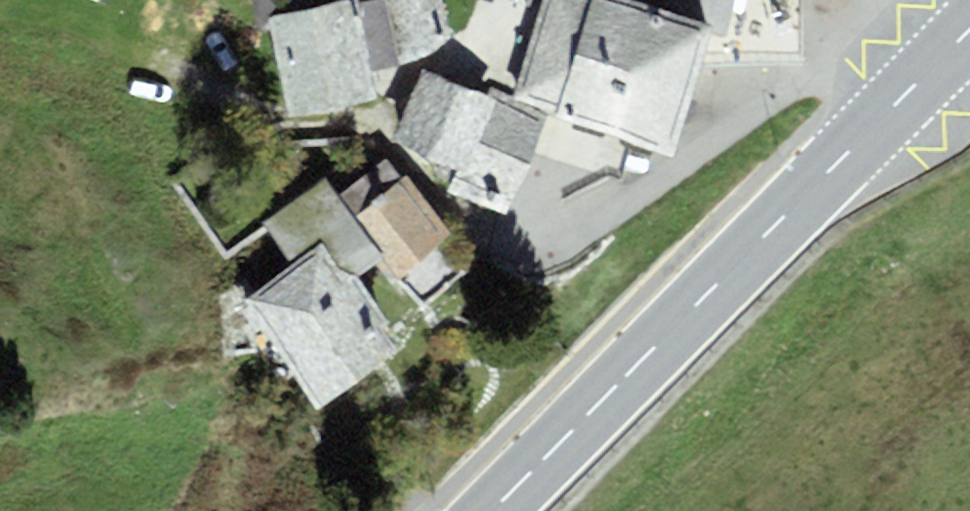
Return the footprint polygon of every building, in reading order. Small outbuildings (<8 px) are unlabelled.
[(357,0),(268,19),(288,115),(377,97),(371,71),(366,41),(360,9),(359,4),(357,0)] [(360,9),(366,41),(371,71),(400,66),(388,0),(382,0),(359,4),(360,9)] [(400,66),(449,33),(440,0),(388,0),(400,66)] [(592,0),(542,0),(514,94),(553,105),(560,107),(592,0)] [(654,7),(631,0),(592,0),(560,107),(556,120),(591,131),(615,138),(654,7)] [(737,22),(731,22),(720,63),(800,62),(801,0),(743,0),(737,22)] [(688,101),(711,24),(654,7),(615,138),(672,155),(688,101)] [(425,68),(394,141),(457,168),(448,190),(475,202),(505,215),(549,113),(499,92),(496,98),(425,68)] [(387,158),(337,197),(382,255),(375,260),(390,279),(452,231),(407,173),(402,177),(387,158)] [(375,260),(382,255),(337,197),(324,177),(261,222),(291,264),(319,244),(346,281),(357,273),(375,260)] [(291,264),(238,302),(319,408),(396,352),(378,327),(391,318),(357,273),(346,281),(319,244),(291,264)]
